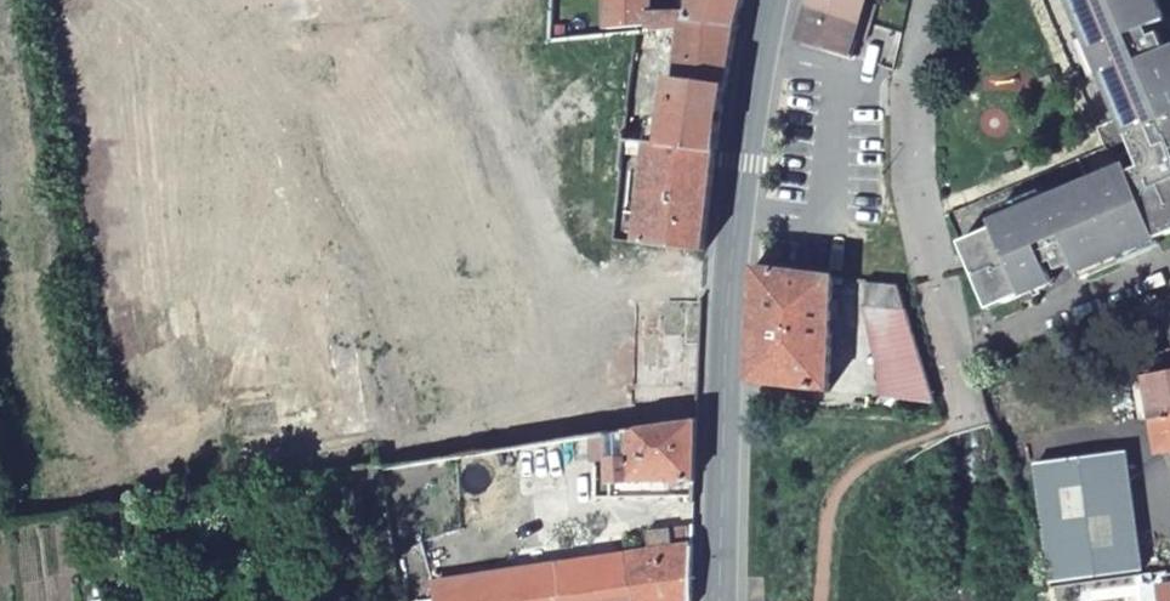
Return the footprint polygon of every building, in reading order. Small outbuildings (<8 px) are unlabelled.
[(601,34),(644,34),(658,35),(659,22),(641,20),(642,0),(603,0),(601,34)] [(744,0),(688,0),(683,21),(682,26),(738,28),(739,18),(741,12),(744,0)] [(811,9),(872,25),(878,5),(872,3),(863,0),(814,0),(811,9)] [(1085,20),(1079,23),(1103,79),(1109,77),(1126,117),(1120,120),(1128,140),(1134,138),(1140,152),(1134,154),(1140,169),(1051,206),(1048,200),(991,224),(994,230),(961,244),(986,305),(1005,297),(1008,304),(1026,296),(1020,280),(1029,276),(1035,292),(1050,286),(1047,281),(1050,279),(1049,277),(1074,266),(1081,281),(1108,270),(1103,257),(1156,236),(1158,241),(1169,236),(1169,50),(1167,51),(1157,26),(1154,20),(1163,16),(1156,0),(1077,0),(1085,20)] [(872,25),(811,9),(801,46),(845,58),(849,40),(862,44),(867,45),(872,25)] [(1165,22),(1163,16),(1154,20),(1157,26),(1165,22)] [(725,93),(738,28),(682,26),(676,88),(673,104),(669,103),(663,147),(718,152),(725,93)] [(857,61),(862,44),(849,40),(845,58),(857,61)] [(632,95),(627,124),(635,125),(636,118),(654,120),(656,97),(632,95)] [(627,124),(625,144),(655,147),(657,127),(635,125),(627,124)] [(1134,138),(1128,140),(1127,140),(1133,155),(1134,154),(1140,152),(1134,138)] [(640,249),(704,253),(718,152),(663,147),(662,151),(654,150),(640,249)] [(1160,248),(1158,241),(1156,236),(1103,257),(1108,270),(1160,248)] [(749,386),(830,391),(837,276),(753,269),(749,386)] [(1026,296),(1035,292),(1029,276),(1020,280),(1026,296)] [(868,286),(871,306),(907,309),(899,281),(867,278),(868,286)] [(1054,278),(1050,279),(1047,281),(1050,286),(1051,288),(1057,286),(1054,278)] [(989,312),(1008,304),(1005,297),(986,305),(989,312)] [(871,306),(890,396),(940,399),(907,309),(871,306)] [(1136,359),(1140,387),(1146,385),(1158,458),(1169,456),(1169,353),(1165,354),(1136,359)] [(588,440),(587,459),(596,460),(598,484),(694,485),(694,484),(695,425),(588,440)] [(1139,576),(1125,463),(1124,455),(1034,466),(1041,527),(1049,586),(1139,576)] [(513,600),(691,600),(693,528),(646,533),(646,555),(643,555),(510,573),(513,600)] [(430,600),(513,600),(510,573),(428,583),(430,600)] [(1111,600),(1169,600),(1169,585),(1111,600)]
